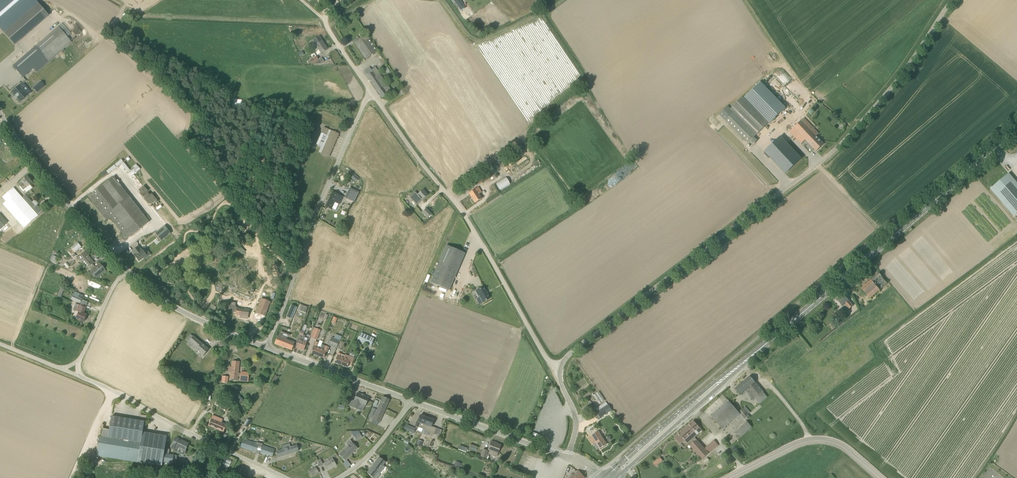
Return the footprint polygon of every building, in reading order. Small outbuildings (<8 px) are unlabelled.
[(460,11),(465,8),(461,0),(454,0),(460,11)] [(4,33),(14,45),(49,16),(38,4),(4,33)] [(72,42),(58,27),(36,46),(13,66),(23,77),(45,58),(49,62),(72,42)] [(377,51),(366,35),(360,39),(358,40),(353,43),(365,60),(377,51)] [(315,50),(318,55),(327,49),(319,36),(311,41),(316,49),(315,50)] [(370,68),(364,72),(382,98),(388,94),(383,88),(387,85),(375,67),(371,70),(370,68)] [(45,86),(41,81),(34,88),(37,92),(45,86)] [(761,82),(745,98),(770,123),(786,108),(761,82)] [(21,101),(28,95),(22,89),(26,86),(23,83),(12,92),(21,101)] [(768,123),(745,99),(742,97),(731,108),(734,111),(733,112),(756,135),(768,123)] [(756,135),(733,112),(727,106),(719,114),(748,143),(756,135)] [(324,111),(321,119),(328,122),(331,114),(324,111)] [(802,121),(794,128),(816,151),(824,144),(806,126),(802,121)] [(324,127),(321,133),(327,136),(319,152),(321,153),(329,156),(339,134),(324,127)] [(801,158),(784,140),(768,155),(785,174),(801,158)] [(109,173),(124,162),(122,159),(107,170),(109,173)] [(122,164),(130,174),(133,172),(124,161),(122,164)] [(346,173),(353,179),(356,176),(349,170),(346,173)] [(1016,213),(1016,183),(1009,173),(991,188),(1014,215),(1016,213)] [(23,190),(27,187),(32,183),(27,176),(22,181),(18,184),(23,190)] [(149,222),(145,217),(114,176),(88,196),(107,220),(110,217),(127,239),(149,222)] [(496,182),(500,190),(511,184),(507,176),(496,182)] [(318,183),(310,186),(312,191),(319,189),(318,183)] [(482,192),(478,187),(469,193),(475,203),(482,198),(479,194),(482,192)] [(3,197),(6,201),(3,204),(24,228),(38,216),(43,211),(37,205),(36,206),(26,195),(22,198),(14,188),(3,197)] [(359,192),(350,188),(345,197),(354,202),(359,192)] [(423,190),(412,199),(417,204),(422,200),(428,195),(423,190)] [(339,204),(343,196),(332,192),(325,207),(331,210),(335,202),(339,204)] [(427,218),(432,214),(426,208),(422,212),(427,218)] [(165,225),(155,233),(161,241),(171,233),(165,225)] [(78,242),(71,247),(75,252),(82,247),(78,242)] [(430,282),(449,290),(465,253),(446,245),(430,282)] [(139,261),(147,255),(142,249),(141,249),(138,246),(132,251),(135,254),(134,255),(139,261)] [(87,269),(89,267),(93,264),(94,263),(85,251),(78,257),(87,269)] [(95,267),(93,264),(89,267),(91,270),(91,271),(92,273),(91,275),(93,278),(95,276),(96,278),(106,270),(100,263),(95,267)] [(870,298),(887,283),(879,274),(871,281),(871,280),(861,288),(870,298)] [(482,302),(490,298),(484,287),(476,291),(482,302)] [(73,296),(72,299),(80,302),(81,299),(83,295),(75,291),(73,296)] [(849,309),(853,305),(844,294),(837,300),(842,306),(845,304),(849,309)] [(261,298),(256,313),(265,316),(270,301),(261,298)] [(214,312),(217,307),(211,303),(208,308),(214,312)] [(79,312),(78,313),(76,318),(84,322),(87,315),(83,313),(86,307),(79,305),(76,311),(79,312)] [(297,307),(292,305),(286,317),(292,319),(297,307)] [(250,311),(239,308),(238,314),(243,315),(242,317),(248,319),(250,311)] [(320,330),(314,328),(310,337),(317,340),(320,330)] [(304,332),(301,331),(296,344),(298,344),(296,348),(303,351),(307,341),(304,340),(305,336),(303,335),(304,332)] [(375,339),(361,332),(357,340),(371,347),(375,339)] [(292,350),(295,343),(286,339),(287,336),(279,333),(274,344),(292,350)] [(196,349),(204,355),(209,349),(191,334),(186,339),(189,341),(187,343),(196,350),(196,349)] [(337,349),(337,348),(340,341),(332,337),(331,340),(330,340),(328,345),(337,349)] [(311,353),(317,356),(321,347),(318,346),(319,343),(316,342),(314,347),(311,353)] [(322,344),(321,347),(317,356),(324,358),(326,352),(327,352),(329,347),(326,346),(322,344)] [(335,362),(341,365),(344,358),(340,357),(342,354),(339,353),(337,356),(335,362)] [(344,358),(341,365),(347,367),(348,364),(352,365),(354,358),(345,355),(344,358)] [(239,362),(233,361),(232,367),(229,367),(229,372),(231,372),(230,379),(237,379),(239,362)] [(240,381),(249,381),(249,372),(241,371),(240,381)] [(753,400),(763,391),(750,376),(735,389),(740,395),(745,391),(753,400)] [(599,403),(605,400),(600,391),(594,394),(599,403)] [(365,405),(369,398),(364,396),(364,395),(362,394),(361,394),(357,393),(354,401),(352,406),(357,409),(360,403),(365,405)] [(373,408),(371,412),(369,418),(380,422),(389,399),(383,396),(377,409),(373,408)] [(723,429),(740,414),(728,400),(711,416),(723,429)] [(608,405),(597,412),(600,417),(612,410),(608,405)] [(749,423),(753,420),(743,408),(739,412),(749,423)] [(223,420),(213,415),(208,426),(223,432),(226,425),(221,423),(223,420)] [(415,426),(419,427),(423,429),(427,417),(420,415),(418,421),(417,421),(415,426)] [(103,428),(102,437),(141,443),(143,432),(144,421),(112,416),(109,429),(103,428)] [(427,417),(423,429),(427,430),(426,431),(434,434),(436,428),(432,426),(431,426),(434,420),(427,417)] [(702,430),(694,421),(675,437),(680,444),(685,440),(690,446),(697,440),(694,437),(702,430)] [(740,438),(752,427),(747,421),(735,432),(740,438)] [(414,433),(416,429),(406,424),(404,429),(414,433)] [(599,431),(589,437),(593,444),(596,442),(600,448),(607,444),(602,436),(599,431)] [(97,455),(138,462),(162,466),(163,462),(172,464),(174,455),(164,453),(167,436),(143,432),(141,443),(102,437),(100,436),(97,455)] [(180,439),(176,437),(172,445),(173,445),(171,448),(184,455),(186,451),(185,451),(188,443),(181,440),(179,440),(180,439)] [(275,449),(244,439),(242,447),(265,455),(266,454),(272,456),(275,449)] [(339,455),(345,460),(358,448),(350,440),(347,444),(348,445),(339,455)] [(705,448),(697,440),(690,446),(702,459),(708,454),(709,453),(705,448)] [(709,453),(718,445),(714,440),(705,448),(709,453)] [(491,441),(488,450),(498,453),(501,445),(491,441)] [(283,449),(276,451),(278,457),(302,450),(301,446),(297,445),(291,447),(290,444),(282,446),(283,449)] [(385,462),(379,457),(367,473),(374,477),(377,477),(384,469),(381,467),(385,462)] [(656,466),(663,461),(660,457),(653,463),(656,466)] [(333,459),(324,463),(328,470),(336,465),(333,459)] [(319,472),(316,467),(309,471),(312,476),(319,472)]
